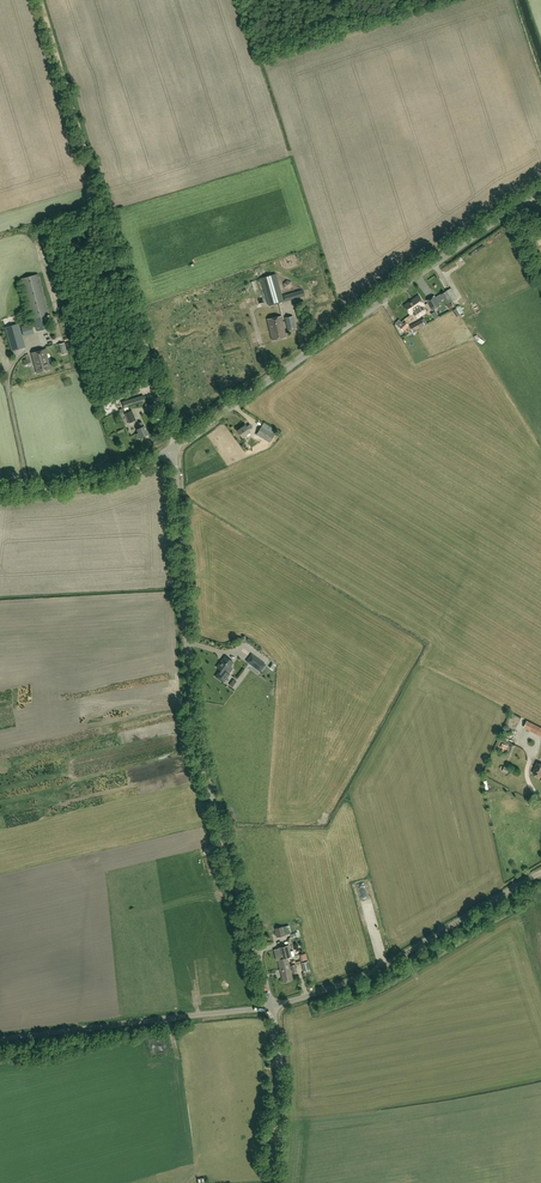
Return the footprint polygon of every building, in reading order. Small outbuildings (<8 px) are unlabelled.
[(54,339),(51,329),(54,328),(53,323),(50,324),(48,324),(45,315),(49,314),(39,274),(22,278),(33,318),(34,318),(37,327),(41,343),(54,339)] [(277,274),(261,277),(269,306),(284,301),(277,274)] [(447,304),(458,298),(452,288),(441,294),(447,304)] [(303,289),(283,295),(285,301),(305,296),(303,289)] [(419,295),(412,300),(422,315),(426,313),(422,306),(425,304),(419,295)] [(427,300),(433,310),(441,306),(435,295),(427,300)] [(422,315),(412,300),(404,305),(411,314),(413,312),(418,319),(422,315)] [(268,319),(270,329),(284,326),(282,316),(268,319)] [(285,317),(288,330),(296,328),(293,316),(285,317)] [(423,320),(410,326),(413,331),(426,325),(423,320)] [(405,330),(411,325),(408,322),(402,327),(405,330)] [(25,347),(19,323),(5,327),(12,350),(25,347)] [(34,333),(32,323),(21,326),(24,336),(34,333)] [(286,337),(284,326),(270,329),(272,340),(286,337)] [(485,344),(487,341),(477,335),(475,338),(485,344)] [(51,369),(48,356),(46,348),(32,352),(37,373),(51,369)] [(123,403),(124,408),(128,407),(139,403),(138,399),(123,403)] [(130,423),(136,420),(132,410),(125,413),(130,423)] [(140,438),(149,433),(142,421),(139,423),(141,427),(138,429),(140,432),(137,433),(140,438)] [(277,430),(264,422),(257,434),(263,439),(263,440),(269,444),(270,442),(277,430)] [(248,429),(252,426),(250,424),(246,426),(245,424),(237,430),(242,437),(250,431),(248,429)] [(245,652),(242,656),(248,661),(251,656),(245,652)] [(233,662),(225,656),(220,664),(219,663),(217,666),(218,666),(217,668),(220,670),(216,677),(223,682),(229,674),(226,672),(233,662)] [(251,664),(260,671),(266,664),(256,657),(251,664)] [(247,689),(257,679),(250,671),(240,681),(247,689)] [(540,736),(540,728),(527,721),(524,727),(540,736)] [(540,750),(540,736),(526,731),(522,743),(540,750)] [(277,937),(286,935),(283,925),(274,927),(277,937)] [(278,960),(280,969),(285,968),(284,966),(290,964),(288,958),(292,957),(289,945),(278,948),(281,959),(278,960)] [(308,961),(302,963),(304,971),(310,969),(308,961)] [(291,970),(290,964),(284,966),(285,968),(280,969),(283,982),(293,979),(292,972),(293,972),(293,973),(297,972),(295,964),(291,965),(292,970),(291,970)]
